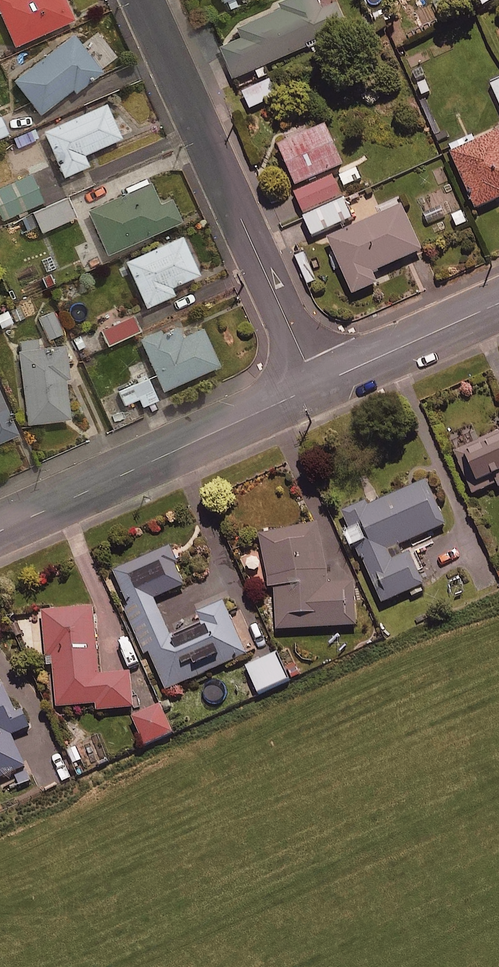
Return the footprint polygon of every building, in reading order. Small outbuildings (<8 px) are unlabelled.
[(63,0),(0,0),(0,19),(14,49),(73,23),(63,0)] [(317,0),(286,0),(276,4),(278,9),(234,29),(239,39),(219,48),(234,82),(348,31),(337,7),(323,14),(317,0)] [(102,74),(72,35),(11,83),(39,118),(71,92),(74,96),(102,74)] [(277,97),(270,81),(242,93),(250,109),(277,97)] [(490,86),(498,107),(498,82),(490,86)] [(121,141),(105,106),(42,134),(62,180),(88,169),(83,157),(121,141)] [(343,169),(325,128),(278,149),(297,190),(343,169)] [(451,156),(477,213),(498,203),(498,135),(451,156)] [(30,174),(0,187),(0,218),(1,220),(43,201),(30,174)] [(342,196),(333,177),(295,194),(303,213),(342,196)] [(150,184),(87,212),(106,257),(181,224),(171,201),(159,206),(150,184)] [(38,228),(39,232),(74,217),(67,199),(21,219),(27,233),(38,228)] [(353,218),(345,200),(304,219),(312,236),(353,218)] [(423,254),(402,208),(328,242),(353,298),(379,287),(374,277),(423,254)] [(181,239),(125,265),(146,310),(174,297),(171,290),(199,277),(181,239)] [(0,312),(0,329),(20,321),(14,306),(0,312)] [(62,332),(54,311),(38,318),(46,339),(62,332)] [(139,330),(132,316),(101,331),(108,345),(139,330)] [(219,369),(201,331),(182,340),(177,329),(161,337),(159,332),(138,342),(162,394),(219,369)] [(68,382),(64,348),(18,354),(26,427),(69,422),(65,382),(68,382)] [(155,401),(148,378),(117,388),(122,404),(138,399),(140,405),(155,401)] [(20,434),(0,389),(0,443),(20,434)] [(454,454),(474,497),(498,486),(498,434),(454,454)] [(366,504),(342,515),(383,606),(424,588),(410,556),(393,563),(388,554),(446,528),(426,484),(369,510),(366,504)] [(317,526),(259,538),(269,581),(269,591),(275,592),(277,634),(358,630),(354,586),(329,587),(328,574),(317,526)] [(173,546),(116,572),(169,690),(249,654),(226,601),(199,613),(203,622),(173,636),(157,599),(187,585),(178,565),(181,564),(173,546)] [(96,607),(44,611),(48,658),(54,657),(58,708),(100,705),(100,711),(136,708),(133,673),(102,676),(96,607)] [(288,681),(277,654),(246,667),(257,694),(288,681)] [(0,685),(0,780),(29,767),(15,735),(33,727),(25,710),(19,713),(5,683),(0,685)] [(172,734),(160,706),(132,718),(144,746),(172,734)]
